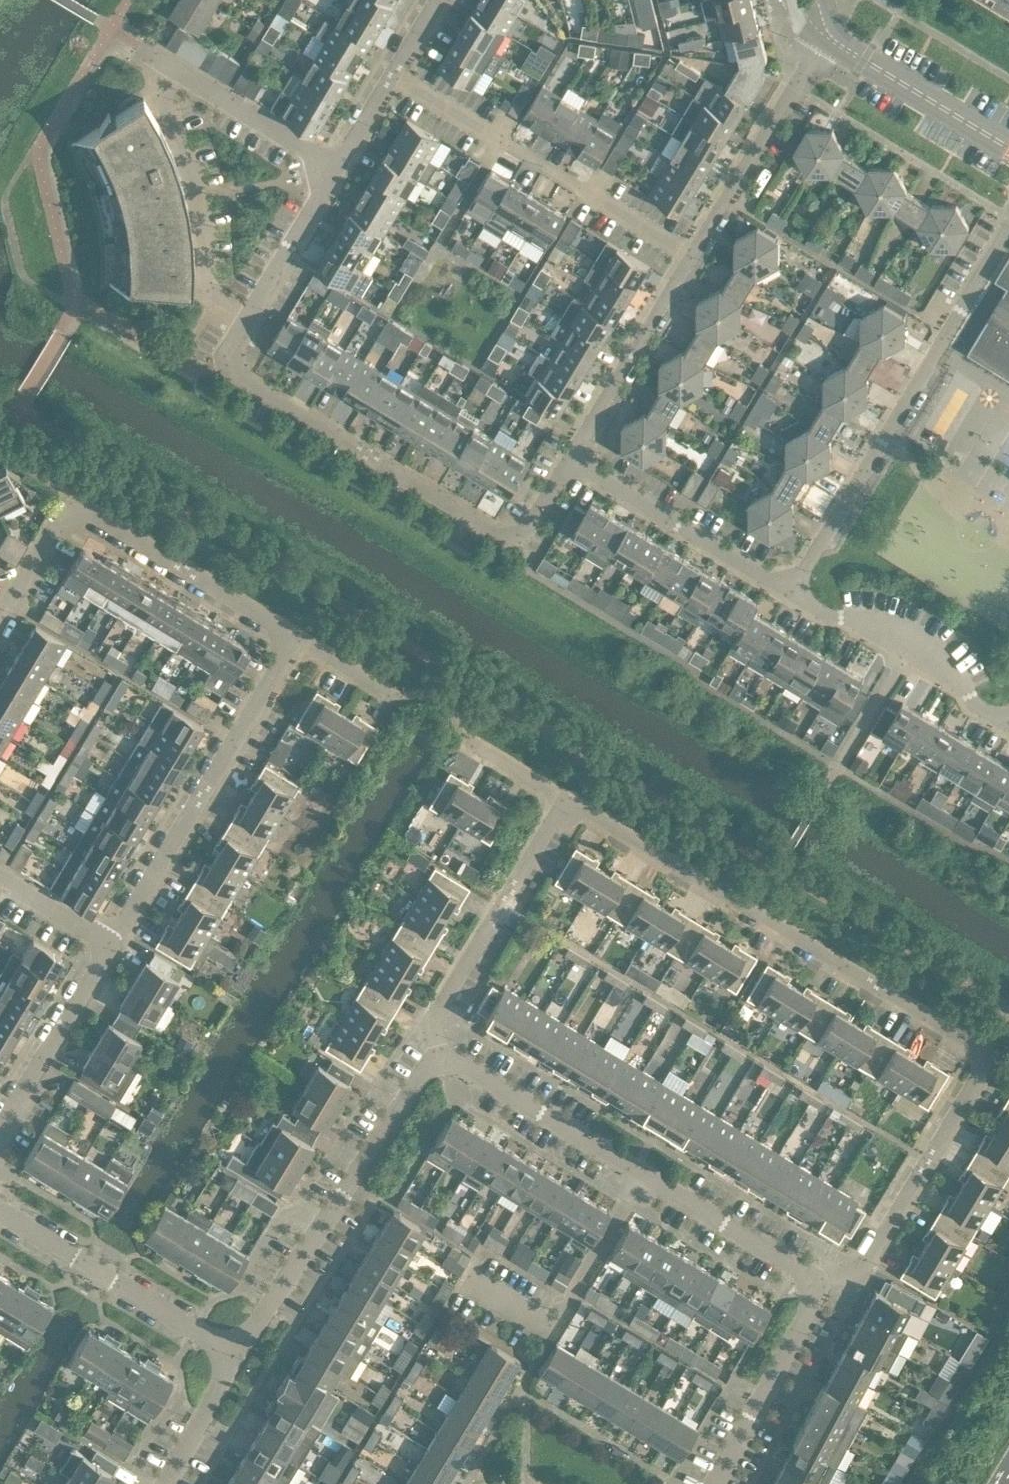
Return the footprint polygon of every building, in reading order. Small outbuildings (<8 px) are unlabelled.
[(210,0),(179,0),(178,2),(180,3),(174,13),(172,11),(172,12),(201,30),(217,4),(210,0)] [(279,10),(292,18),(303,0),(285,0),(279,10)] [(383,23),(394,4),(387,0),(351,0),(349,2),(383,23)] [(497,0),(480,0),(473,11),(507,31),(518,13),(497,0)] [(518,13),(526,0),(497,0),(518,13)] [(659,0),(661,8),(674,5),(673,0),(661,0),(659,0)] [(706,19),(719,16),(754,7),(753,0),(701,0),(706,19)] [(994,2),(1008,12),(1008,0),(995,0),(994,2)] [(338,21),(372,41),(383,23),(349,2),(338,21)] [(664,16),(677,13),(674,5),(661,8),(664,16)] [(719,16),(724,38),(735,35),(760,28),(759,28),(754,7),(719,16)] [(655,8),(640,12),(643,27),(659,24),(655,8)] [(507,31),(473,11),(462,29),(496,50),(507,31)] [(259,17),(254,25),(261,30),(266,22),(259,17)] [(283,28),(272,21),(268,29),(279,35),(283,28)] [(327,39),(361,60),(372,41),(338,21),(327,39)] [(583,23),(581,36),(590,37),(591,24),(583,23)] [(179,24),(167,44),(178,51),(190,31),(179,24)] [(598,38),(600,26),(591,24),(590,37),(598,38)] [(254,25),(248,34),(256,39),(261,30),(254,25)] [(735,35),(742,63),(765,67),(767,58),(768,58),(761,27),(759,28),(760,28),(735,35)] [(264,36),(275,42),(279,35),(268,29),(264,36)] [(496,50),(462,29),(451,48),(485,68),(496,50)] [(188,57),(200,37),(190,31),(178,51),(188,57)] [(629,31),(627,43),(636,45),(638,32),(629,31)] [(645,46),(647,33),(638,32),(636,45),(645,46)] [(706,42),(703,33),(691,36),(693,45),(706,42)] [(264,36),(257,47),(268,54),(275,42),(264,36)] [(679,39),(681,48),(693,45),(691,36),(679,39)] [(198,63),(210,43),(200,37),(188,57),(198,63)] [(316,58),(350,78),(361,60),(327,39),(316,58)] [(581,41),(579,54),(587,55),(589,42),(581,41)] [(543,42),(538,50),(541,52),(552,59),(556,51),(557,50),(543,42)] [(596,56),(598,44),(589,42),(587,55),(596,56)] [(208,69),(220,49),(210,43),(198,63),(208,69)] [(631,66),(633,49),(615,47),(613,65),(631,66)] [(439,67),(473,88),(485,68),(451,48),(439,67)] [(219,75),(231,56),(220,49),(208,69),(219,75)] [(538,50),(527,69),(541,77),(548,66),(552,59),(541,52),(538,50)] [(660,62),(664,54),(636,50),(634,63),(646,64),(647,60),(660,62)] [(263,62),(252,55),(245,66),(257,72),(263,62)] [(229,82),(241,62),(231,56),(219,75),(229,82)] [(305,76),(339,97),(350,78),(316,58),(305,76)] [(680,59),(675,67),(686,73),(691,65),(680,59)] [(742,63),(727,88),(726,88),(748,102),(749,103),(765,76),(764,75),(765,67),(742,63)] [(697,80),(702,72),(691,65),(686,73),(697,80)] [(234,84),(245,91),(257,72),(245,66),(234,84)] [(294,95),(327,115),(339,97),(305,76),(294,95)] [(748,102),(726,88),(727,88),(718,82),(717,83),(707,77),(696,95),(737,120),(748,102)] [(534,89),(523,83),(519,89),(530,96),(534,89)] [(544,84),(523,118),(542,129),(563,96),(544,84)] [(664,91),(653,84),(649,92),(660,98),(664,91)] [(515,101),(523,106),(530,96),(519,89),(513,100),(515,101)] [(641,104),(655,112),(662,100),(660,98),(649,92),(641,104)] [(282,114),(316,134),(327,115),(294,95),(282,114)] [(737,120),(696,95),(685,114),(726,139),(737,120)] [(563,96),(542,129),(561,141),(581,107),(563,96)] [(181,176),(171,149),(159,123),(144,97),(116,115),(108,110),(99,126),(84,136),(95,156),(104,176),(112,197),(117,218),(120,240),(121,262),(120,285),(139,286),(154,296),(158,288),(192,291),(193,261),(192,232),(188,204),(186,198),(181,176)] [(523,106),(515,101),(510,110),(518,115),(523,106)] [(581,107),(561,141),(579,152),(599,118),(581,107)] [(637,111),(631,121),(641,127),(647,117),(637,111)] [(726,139),(685,114),(673,132),(684,138),(715,157),(726,139)] [(598,163),(619,130),(599,118),(579,152),(598,163)] [(442,139),(408,119),(397,138),(430,158),(442,139)] [(641,127),(631,121),(626,128),(638,135),(642,128),(641,127)] [(638,135),(626,128),(622,135),(633,142),(638,135)] [(833,129),(808,129),(796,149),(808,172),(833,129)] [(833,172),(845,153),(846,151),(833,129),(808,172),(833,172)] [(684,138),(673,132),(662,150),(672,157),(704,176),(715,157),(684,138)] [(430,158),(397,138),(385,156),(419,177),(430,158)] [(603,166),(615,173),(628,152),(616,145),(603,166)] [(869,168),(845,153),(833,172),(858,187),(869,168)] [(419,177),(385,156),(374,175),(408,195),(419,177)] [(482,163),(471,157),(460,176),(470,182),(482,163)] [(704,176),(672,157),(661,175),(692,194),(704,176)] [(870,166),(869,168),(858,187),(870,209),(895,167),(870,166)] [(895,209),(907,190),(908,189),(895,167),(870,209),(895,209)] [(492,169),(472,203),(491,214),(511,181),(492,169)] [(408,195),(374,175),(363,193),(397,214),(408,195)] [(650,194),(681,213),(692,194),(661,175),(650,194)] [(455,183),(466,190),(470,182),(460,176),(455,183)] [(491,214),(479,233),(498,244),(509,225),(530,192),(511,181),(491,214)] [(931,205),(907,190),(895,209),(920,225),(931,205)] [(530,192),(509,225),(528,237),(548,203),(530,192)] [(397,214),(363,193),(352,212),(386,232),(397,214)] [(764,213),(769,205),(765,202),(760,211),(764,213)] [(547,248),(567,214),(548,203),(528,237),(547,248)] [(932,204),(931,205),(920,225),(932,247),(957,204),(932,204)] [(970,226),(957,204),(932,247),(957,247),(970,226)] [(452,212),(441,205),(437,213),(448,219),(452,212)] [(768,220),(783,228),(788,219),(774,210),(768,220)] [(386,232),(352,212),(341,230),(375,251),(386,232)] [(433,220),(444,226),(448,219),(437,213),(433,220)] [(561,237),(572,244),(584,224),(573,218),(561,237)] [(759,226),(737,238),(779,264),(780,239),(759,226)] [(375,251),(341,230),(330,249),(363,269),(375,251)] [(805,242),(820,251),(825,242),(811,233),(805,242)] [(557,244),(568,251),(572,244),(561,237),(557,244)] [(736,263),(738,264),(757,276),(779,264),(737,238),(736,263)] [(430,249),(414,239),(410,247),(425,256),(430,249)] [(471,247),(458,239),(453,247),(466,255),(471,247)] [(650,265),(609,240),(597,259),(638,284),(650,265)] [(485,256),(472,248),(467,256),(480,264),(485,256)] [(363,269),(330,249),(318,268),(362,294),(374,275),(363,269)] [(415,251),(405,268),(414,274),(425,257),(415,251)] [(502,277),(510,265),(497,257),(489,269),(502,277)] [(996,279),(1008,286),(968,352),(1008,377),(1008,257),(996,279)] [(596,283),(627,302),(638,284),(597,259),(586,277),(596,283)] [(855,272),(871,281),(876,272),(861,262),(855,272)] [(738,264),(723,289),(742,301),(757,276),(738,264)] [(510,282),(516,271),(509,267),(503,278),(510,282)] [(553,273),(543,267),(538,274),(549,280),(553,273)] [(838,269),(834,276),(847,285),(851,277),(838,269)] [(399,282),(396,280),(392,287),(403,293),(414,276),(405,271),(399,282)] [(315,273),(309,283),(328,295),(334,284),(315,273)] [(534,281),(545,288),(549,280),(538,274),(534,281)] [(875,284),(908,304),(913,295),(880,275),(875,284)] [(823,282),(813,276),(809,283),(819,288),(823,282)] [(596,283),(585,302),(616,321),(627,302),(596,283)] [(805,289),(814,295),(819,288),(809,283),(805,289)] [(334,284),(328,295),(335,299),(346,306),(352,296),(341,289),(334,284)] [(838,290),(828,284),(824,291),(833,296),(838,290)] [(388,295),(399,301),(403,293),(392,287),(388,295)] [(721,288),(699,300),(742,324),(742,301),(723,289),(721,288)] [(820,298),(829,303),(833,296),(824,291),(820,298)] [(564,314),(605,339),(616,321),(585,302),(575,296),(564,314)] [(699,325),(700,326),(720,338),(742,326),(742,324),(699,300),(699,325)] [(364,303),(358,313),(365,317),(371,307),(364,303)] [(885,303),(863,315),(906,340),(906,315),(885,303)] [(531,310),(520,304),(516,311),(527,317),(531,310)] [(372,321),(378,311),(371,307),(365,317),(372,321)] [(512,318),(523,324),(527,317),(516,311),(512,318)] [(800,319),(791,313),(786,320),(796,326),(800,319)] [(290,314),(270,348),(289,359),(309,325),(290,314)] [(552,333),(563,339),(593,358),(605,339),(564,314),(552,333)] [(863,315),(863,339),(882,352),(884,353),(906,340),(863,315)] [(782,327),(792,333),(796,326),(786,320),(782,327)] [(510,322),(506,330),(516,336),(520,327),(510,322)] [(815,328),(805,322),(801,329),(810,335),(815,328)] [(307,370),(328,337),(309,325),(289,359),(307,370)] [(401,325),(394,336),(401,340),(408,329),(401,325)] [(700,326),(685,351),(705,363),(720,338),(700,326)] [(409,345),(415,334),(408,329),(401,340),(409,345)] [(797,336),(806,341),(810,335),(801,329),(797,336)] [(326,382),(346,348),(328,337),(307,370),(326,382)] [(551,357),(582,376),(593,358),(563,339),(551,357)] [(867,376),(882,352),(863,339),(848,365),(867,376)] [(426,340),(419,352),(427,356),(434,345),(426,340)] [(509,347),(498,340),(494,348),(504,354),(509,347)] [(344,393),(365,359),(346,348),(326,382),(344,393)] [(489,355),(500,361),(504,354),(494,348),(489,355)] [(704,388),(705,363),(685,351),(684,350),(662,362),(704,388)] [(540,376),(571,395),(582,376),(551,357),(541,351),(530,370),(540,376)] [(456,358),(449,369),(457,374),(463,363),(456,358)] [(363,404),(383,370),(365,359),(344,393),(363,404)] [(683,401),(704,388),(662,362),(661,387),(663,388),(683,401)] [(464,378),(471,367),(463,363),(457,374),(464,378)] [(770,369),(760,363),(756,370),(766,376),(770,369)] [(869,377),(867,376),(848,365),(826,377),(868,402),(869,377)] [(381,415),(401,381),(383,370),(363,404),(381,415)] [(752,377),(761,382),(766,376),(756,370),(752,377)] [(785,378),(775,372),(770,380),(780,386),(785,378)] [(529,395),(560,414),(571,395),(540,376),(529,395)] [(846,414),(868,402),(826,377),(825,401),(845,413),(846,414)] [(766,387),(775,393),(780,386),(770,380),(766,387)] [(400,426),(420,393),(401,381),(381,415),(400,426)] [(493,381),(487,392),(493,396),(500,385),(493,381)] [(418,438),(445,393),(426,382),(420,393),(400,426),(418,438)] [(501,401),(508,390),(500,385),(493,396),(501,401)] [(667,425),(683,401),(663,388),(648,413),(667,425)] [(749,415),(758,421),(772,398),(763,392),(749,415)] [(436,449),(462,406),(463,405),(445,393),(418,438),(436,449)] [(748,405),(738,400),(734,406),(743,412),(748,405)] [(830,438),(845,413),(825,401),(810,427),(830,438)] [(530,403),(524,414),(530,419),(537,407),(530,403)] [(455,460),(475,426),(481,418),(462,406),(436,449),(455,460)] [(730,413),(739,419),(743,412),(734,406),(730,413)] [(538,423),(545,412),(537,407),(530,419),(538,423)] [(666,450),(667,425),(648,413),(646,412),(624,424),(666,450)] [(744,422),(754,428),(758,421),(749,415),(744,422)] [(644,462),(666,450),(624,424),(624,449),(644,462)] [(473,471),(494,437),(475,426),(455,460),(473,471)] [(831,439),(830,438),(810,427),(788,439),(831,464),(831,439)] [(707,431),(703,438),(709,441),(713,434),(707,431)] [(492,482),(512,448),(494,437),(473,471),(492,482)] [(725,443),(715,437),(711,444),(721,450),(725,443)] [(809,476),(831,464),(788,439),(788,463),(807,475),(809,476)] [(707,451),(717,456),(721,450),(711,444),(707,451)] [(740,452),(730,446),(726,453),(735,459),(740,452)] [(511,494),(531,460),(512,448),(492,482),(511,494)] [(722,460),(731,465),(735,459),(726,453),(722,460)] [(792,500),(807,475),(788,463),(773,489),(792,500)] [(0,468),(0,510),(25,498),(16,482),(21,474),(6,465),(0,468)] [(721,468),(714,480),(727,487),(734,476),(721,468)] [(705,476),(695,469),(682,490),(693,496),(705,476)] [(708,505),(720,485),(710,479),(698,499),(708,505)] [(794,501),(792,500),(773,489),(751,501),(793,526),(794,501)] [(592,501),(587,510),(576,504),(562,527),(592,545),(592,546),(593,544),(593,543),(611,513),(592,501)] [(771,538),(793,526),(751,501),(750,526),(771,538)] [(593,543),(593,544),(592,546),(592,545),(587,554),(605,565),(611,555),(630,524),(611,513),(593,543)] [(630,524),(611,555),(630,566),(648,535),(630,524)] [(29,544),(9,531),(2,541),(23,554),(29,544)] [(648,535),(630,566),(648,577),(667,546),(648,535)] [(17,564),(23,554),(2,541),(0,545),(0,554),(17,564)] [(667,546),(648,577),(667,588),(685,557),(667,546)] [(83,547),(64,578),(83,590),(102,559),(83,547)] [(685,557),(667,588),(685,599),(704,568),(685,557)] [(113,558),(109,564),(102,559),(83,590),(102,601),(123,565),(113,558)] [(124,572),(127,567),(123,565),(102,601),(120,612),(139,581),(124,572)] [(571,577),(557,568),(552,576),(567,585),(571,577)] [(704,568),(685,599),(704,610),(722,580),(704,568)] [(722,580),(704,610),(722,622),(741,591),(722,580)] [(150,581),(146,586),(139,581),(120,612),(139,623),(160,587),(150,581)] [(586,581),(579,592),(586,596),(593,586),(586,581)] [(593,601),(599,590),(593,586),(586,596),(593,601)] [(175,603),(168,599),(171,594),(160,587),(139,623),(157,635),(176,604),(175,603)] [(754,612),(760,602),(741,591),(722,622),(740,632),(741,633),(754,611),(754,612)] [(614,595),(606,609),(623,619),(630,608),(631,605),(614,595)] [(186,610),(189,605),(178,598),(175,603),(176,604),(157,635),(176,646),(194,615),(186,610)] [(64,620),(46,608),(39,619),(60,632),(66,621),(64,620)] [(636,612),(630,608),(623,619),(630,623),(636,612)] [(741,633),(740,632),(734,642),(735,642),(730,651),(748,662),(772,622),(754,612),(754,611),(741,633)] [(205,614),(202,619),(194,615),(176,646),(194,657),(216,621),(205,614)] [(85,629),(66,617),(64,620),(66,621),(60,632),(77,642),(82,634),(85,629)] [(223,632),(226,627),(216,621),(194,657),(213,668),(231,637),(223,632)] [(767,673),(791,634),(772,622),(748,662),(767,673)] [(67,643),(36,624),(25,643),(55,662),(67,643)] [(660,626),(653,637),(660,641),(666,630),(660,626)] [(667,645),(673,634),(666,630),(660,641),(667,645)] [(88,648),(93,640),(82,634),(77,642),(88,648)] [(785,684),(809,645),(791,634),(767,673),(785,684)] [(223,693),(250,649),(231,637),(213,668),(204,682),(223,693)] [(13,662),(44,680),(55,662),(25,643),(13,662)] [(111,645),(103,658),(114,664),(118,657),(117,657),(121,651),(111,645)] [(804,695),(809,687),(828,656),(809,645),(785,684),(804,695)] [(696,648),(690,659),(697,663),(703,653),(696,648)] [(704,668),(710,657),(703,653),(697,663),(704,668)] [(846,667),(828,656),(809,687),(804,695),(822,706),(827,698),(846,667)] [(125,671),(129,664),(118,657),(114,664),(125,671)] [(44,680),(13,662),(2,680),(33,699),(44,680)] [(860,688),(865,679),(846,667),(827,698),(822,706),(820,710),(839,721),(845,720),(849,714),(856,718),(870,694),(860,688)] [(133,675),(144,682),(148,676),(137,669),(133,675)] [(725,675),(718,671),(715,675),(711,681),(718,686),(725,675)] [(112,682),(105,677),(99,688),(106,692),(112,682)] [(748,704),(755,693),(748,689),(749,686),(738,679),(730,692),(748,704)] [(22,717),(33,699),(2,680),(0,684),(0,704),(22,717)] [(125,690),(117,685),(111,696),(119,700),(125,690)] [(163,685),(159,691),(170,698),(173,691),(163,685)] [(92,698),(100,703),(106,692),(99,688),(92,698)] [(336,707),(335,700),(317,689),(296,724),(326,743),(344,713),(336,707)] [(173,691),(170,698),(180,704),(184,697),(173,691)] [(755,693),(748,704),(755,708),(761,697),(755,693)] [(105,706),(112,711),(119,700),(111,696),(105,706)] [(207,720),(213,710),(193,697),(186,708),(207,720)] [(204,726),(163,701),(151,720),(192,745),(204,726)] [(898,711),(887,705),(873,728),(903,747),(904,745),(904,744),(923,713),(904,702),(898,711)] [(0,704),(0,729),(11,736),(22,717),(0,704)] [(84,704),(79,712),(82,714),(90,719),(95,711),(84,704)] [(785,726),(792,715),(785,711),(778,722),(785,726)] [(378,726),(360,715),(353,718),(344,713),(326,743),(357,761),(378,726)] [(904,744),(904,745),(922,755),(941,724),(923,713),(904,744)] [(90,719),(82,714),(76,725),(84,729),(90,719)] [(792,715),(785,726),(792,730),(799,720),(792,715)] [(192,745),(151,720),(140,738),(181,763),(192,745)] [(102,727),(95,722),(89,733),(96,737),(102,727)] [(941,724),(922,755),(941,767),(960,736),(942,725),(941,724)] [(69,736),(77,740),(84,729),(76,725),(69,736)] [(11,736),(0,729),(0,754),(11,736)] [(82,743),(90,747),(96,737),(89,733),(82,743)] [(960,736),(941,767),(959,778),(978,747),(960,736)] [(830,737),(823,747),(833,753),(840,743),(830,737)] [(181,763),(140,738),(129,757),(170,782),(181,763)] [(978,747),(959,778),(978,789),(996,758),(978,747)] [(68,756),(60,751),(54,762),(61,766),(68,756)] [(863,773),(870,761),(858,754),(851,766),(863,773)] [(170,782),(129,757),(118,775),(159,800),(170,782)] [(996,758),(978,789),(973,797),(991,808),(996,800),(1008,779),(1008,766),(996,758)] [(80,764),(72,759),(66,770),(74,774),(80,764)] [(47,772),(55,777),(61,766),(54,762),(47,772)] [(301,784),(265,763),(255,781),(257,788),(252,796),(282,815),(301,784)] [(60,780),(68,784),(74,774),(66,770),(60,780)] [(469,788),(468,781),(450,770),(429,805),(460,824),(478,794),(469,788)] [(159,800),(118,775),(106,794),(147,819),(159,800)] [(900,777),(892,791),(899,795),(907,781),(900,777)] [(996,800),(1008,808),(1008,779),(996,800)] [(906,799),(914,785),(907,781),(899,795),(906,799)] [(45,793),(37,788),(31,799),(39,803),(45,793)] [(147,819),(106,794),(95,812),(136,837),(147,819)] [(512,807),(494,796),(487,799),(478,794),(460,824),(491,842),(512,807)] [(919,803),(917,806),(929,813),(936,817),(936,818),(936,817),(943,806),(924,795),(919,803)] [(58,801),(50,796),(44,807),(52,811),(58,801)] [(247,805),(239,806),(229,823),(264,845),(282,815),(252,796),(247,805)] [(25,809),(33,814),(39,803),(31,799),(25,809)] [(936,817),(936,818),(945,823),(952,812),(943,806),(936,817)] [(38,817),(45,821),(52,811),(44,807),(38,817)] [(136,837),(95,812),(84,831),(125,856),(136,837)] [(25,827),(17,822),(11,832),(19,837),(25,827)] [(981,828),(973,822),(965,835),(974,840),(981,828)] [(218,841),(221,848),(216,857),(246,875),(264,845),(229,823),(218,841)] [(40,830),(33,825),(27,835),(35,839),(40,830)] [(995,829),(988,840),(995,844),(1002,833),(995,829)] [(125,856),(84,831),(73,849),(114,874),(125,856)] [(5,842),(12,847),(19,837),(11,832),(5,842)] [(1002,848),(1008,837),(1002,833),(995,844),(1002,848)] [(21,869),(33,848),(23,842),(10,863),(21,869)] [(2,846),(0,849),(0,856),(5,859),(10,851),(2,846)] [(414,846),(407,857),(417,864),(419,861),(425,864),(429,857),(424,853),(425,853),(414,846)] [(595,864),(594,857),(576,846),(555,881),(585,899),(604,869),(595,864)] [(114,874),(73,849),(62,868),(103,893),(114,874)] [(210,865),(203,866),(192,884),(228,905),(246,875),(216,857),(210,865)] [(460,905),(470,887),(435,866),(417,896),(447,914),(452,906),(460,905)] [(50,887),(91,912),(103,893),(62,868),(50,887)] [(619,872),(612,875),(604,869),(585,899),(615,918),(637,882),(619,872)] [(655,901),(654,893),(637,882),(615,918),(646,936),(664,906),(655,901)] [(182,901),(184,908),(179,917),(209,935),(228,905),(192,884),(182,901)] [(444,930),(442,923),(447,914),(417,896),(398,926),(434,948),(444,930)] [(680,908),(672,911),(664,906),(646,936),(676,954),(697,919),(680,908)] [(174,926),(166,927),(156,945),(191,966),(209,935),(179,917),(174,926)] [(715,937),(714,929),(697,919),(676,954),(706,972),(724,942),(715,937)] [(255,922),(247,934),(259,941),(267,929),(255,922)] [(416,966),(423,965),(434,948),(398,926),(380,956),(410,975),(416,966)] [(64,956),(34,938),(22,957),(53,975),(64,956)] [(758,956),(740,945),(733,947),(724,942),(706,972),(736,991),(758,956)] [(569,946),(565,953),(576,959),(580,953),(569,946)] [(53,975),(22,957),(13,951),(2,970),(42,994),(53,975)] [(177,965),(155,951),(148,960),(146,959),(134,981),(166,1000),(179,979),(171,974),(177,965)] [(586,966),(590,959),(580,953),(576,959),(586,966)] [(408,990),(405,983),(410,975),(380,956),(362,986),(397,1008),(408,990)] [(787,980),(786,973),(768,962),(746,997),(777,1016),(795,985),(787,980)] [(196,964),(193,970),(204,977),(207,970),(196,964)] [(2,970),(0,973),(0,994),(30,1012),(42,994),(2,970)] [(608,970),(604,976),(615,983),(619,976),(608,970)] [(626,989),(629,983),(619,976),(615,983),(626,989)] [(146,1017),(153,1022),(166,1000),(134,981),(121,1002),(122,1003),(118,1013),(140,1027),(146,1017)] [(490,1012),(485,1020),(505,1032),(525,998),(505,986),(503,990),(492,984),(479,1005),(490,1012)] [(811,988),(804,991),(795,985),(777,1016),(807,1034),(828,998),(811,988)] [(379,1026),(387,1025),(397,1008),(362,986),(344,1017),(374,1035),(379,1026)] [(0,994),(0,1019),(19,1031),(30,1012),(0,994)] [(647,994),(643,1000),(654,1006),(658,1000),(647,994)] [(686,994),(680,1004),(684,1007),(691,997),(686,994)] [(516,1039),(514,1043),(522,1048),(545,1010),(525,998),(505,1032),(516,1039)] [(847,1017),(846,1009),(828,998),(807,1034),(837,1052),(855,1022),(847,1017)] [(665,1013),(668,1007),(658,1000),(654,1006),(665,1013)] [(530,1053),(533,1049),(544,1056),(564,1022),(545,1010),(522,1048),(530,1053)] [(142,1041),(134,1036),(140,1027),(118,1013),(111,1022),(109,1021),(96,1042),(129,1062),(142,1041)] [(371,1051),(369,1043),(374,1035),(344,1017),(325,1047),(360,1069),(371,1051)] [(686,1017),(682,1024),(693,1030),(697,1024),(686,1017)] [(0,1019),(0,1044),(8,1049),(19,1031),(0,1019)] [(555,1062),(553,1067),(561,1072),(584,1034),(564,1022),(544,1056),(555,1062)] [(871,1024),(864,1027),(855,1022),(837,1052),(867,1070),(889,1035),(871,1024)] [(704,1036),(707,1030),(697,1024),(693,1030),(704,1036)] [(308,1028),(304,1035),(313,1040),(317,1033),(308,1028)] [(188,1052),(195,1041),(182,1033),(175,1044),(188,1052)] [(569,1077),(572,1072),(583,1079),(603,1046),(584,1034),(561,1072),(569,1077)] [(907,1053),(906,1045),(889,1035),(867,1070),(897,1088),(916,1058),(907,1053)] [(725,1041),(721,1047),(732,1054),(736,1047),(725,1041)] [(83,1064),(85,1065),(80,1075),(119,1098),(137,1067),(129,1062),(96,1042),(83,1064)] [(594,1086),(592,1090),(600,1095),(623,1057),(603,1046),(583,1079),(594,1086)] [(743,1060),(746,1054),(736,1047),(732,1054),(743,1060)] [(608,1100),(611,1096),(622,1103),(642,1069),(623,1057),(600,1095),(608,1100)] [(949,1072),(932,1061),(924,1063),(916,1058),(897,1088),(928,1107),(949,1072)] [(326,1068),(319,1064),(306,1085),(339,1105),(351,1083),(350,1082),(355,1072),(332,1059),(326,1068)] [(764,1065),(760,1071),(771,1077),(775,1071),(764,1065)] [(633,1110),(631,1114),(639,1119),(662,1081),(642,1069),(622,1103),(633,1110)] [(782,1084),(785,1077),(775,1071),(771,1077),(782,1084)] [(89,1104),(96,1092),(74,1079),(67,1091),(89,1104)] [(647,1124),(650,1120),(661,1126),(682,1093),(662,1081),(639,1119),(647,1124)] [(324,1125),(326,1126),(339,1105),(306,1085),(293,1106),(301,1111),(295,1120),(317,1134),(324,1125)] [(843,1103),(848,1094),(834,1085),(829,1094),(843,1103)] [(803,1088),(799,1095),(810,1101),(814,1095),(803,1088)] [(116,1104),(96,1092),(89,1104),(109,1116),(116,1104)] [(672,1133),(670,1138),(678,1143),(701,1105),(682,1093),(661,1126),(672,1133)] [(821,1107),(824,1101),(814,1095),(810,1101),(821,1107)] [(999,1111),(1002,1118),(997,1127),(1008,1134),(1008,1095),(999,1111)] [(148,1114),(159,1120),(166,1107),(155,1101),(148,1114)] [(109,1116),(117,1121),(124,1109),(116,1104),(109,1116)] [(686,1148),(689,1143),(700,1150),(721,1116),(701,1105),(678,1143),(686,1148)] [(842,1112),(838,1118),(849,1125),(853,1118),(842,1112)] [(312,1144),(317,1134),(295,1120),(283,1113),(277,1123),(273,1120),(260,1141),(301,1166),(314,1145),(312,1144)] [(445,1167),(451,1156),(470,1125),(451,1114),(426,1156),(445,1167)] [(145,1115),(138,1126),(150,1133),(156,1122),(145,1115)] [(711,1157),(709,1161),(717,1166),(740,1128),(721,1116),(700,1150),(711,1157)] [(860,1131),(863,1125),(853,1118),(849,1125),(860,1131)] [(50,1119),(24,1162),(38,1170),(34,1176),(42,1180),(65,1142),(71,1132),(50,1119)] [(469,1167),(487,1136),(470,1125),(451,1156),(469,1167)] [(984,1137),(973,1154),(1008,1175),(1008,1174),(1008,1134),(997,1127),(991,1136),(984,1137)] [(725,1171),(728,1167),(739,1174),(760,1140),(740,1128),(717,1166),(725,1171)] [(480,1188),(486,1178),(505,1146),(487,1136),(469,1167),(462,1177),(480,1188)] [(287,1186),(288,1188),(301,1166),(260,1141),(259,1140),(246,1162),(232,1153),(226,1163),(280,1196),(287,1186)] [(750,1180),(748,1185),(756,1190),(779,1152),(760,1140),(739,1174),(750,1180)] [(65,1142),(42,1180),(48,1185),(53,1179),(66,1187),(86,1155),(65,1142)] [(503,1188),(522,1157),(505,1146),(486,1178),(503,1188)] [(764,1195),(767,1190),(778,1197),(799,1164),(779,1152),(756,1190),(764,1195)] [(963,1171),(965,1178),(960,1187),(990,1205),(1008,1175),(973,1154),(963,1171)] [(106,1167),(86,1155),(66,1187),(78,1195),(76,1201),(83,1205),(86,1200),(106,1167)] [(521,1199),(540,1168),(522,1157),(503,1188),(521,1199)] [(133,1171),(112,1158),(106,1167),(86,1200),(83,1205),(90,1210),(94,1204),(108,1213),(133,1171)] [(789,1204),(787,1208),(795,1214),(818,1175),(799,1164),(778,1197),(789,1204)] [(538,1209),(557,1178),(540,1168),(521,1199),(538,1209)] [(225,1171),(218,1182),(230,1189),(236,1178),(225,1171)] [(803,1218),(806,1214),(817,1221),(838,1187),(818,1175),(795,1214),(803,1218)] [(238,1178),(231,1189),(239,1194),(246,1182),(238,1177),(238,1178)] [(556,1220),(575,1189),(557,1178),(538,1209),(556,1220)] [(853,1231),(866,1210),(855,1203),(858,1199),(838,1187),(817,1221),(837,1233),(842,1225),(853,1231)] [(955,1196),(947,1197),(937,1214),(972,1235),(990,1205),(960,1187),(955,1196)] [(279,1202),(258,1189),(252,1199),(273,1212),(279,1202)] [(573,1230),(592,1199),(575,1189),(556,1220),(573,1230)] [(410,1198),(404,1207),(416,1215),(422,1205),(410,1198)] [(573,1230),(569,1238),(587,1249),(610,1210),(592,1199),(573,1230)] [(165,1203),(145,1235),(159,1243),(155,1250),(163,1253),(167,1248),(186,1215),(165,1203)] [(213,1218),(192,1205),(186,1215),(167,1248),(163,1253),(170,1258),(173,1252),(187,1260),(207,1228),(213,1218)] [(422,1205),(416,1215),(434,1225),(439,1216),(422,1205)] [(426,1227),(394,1209),(383,1227),(414,1246),(426,1227)] [(926,1231),(929,1239),(924,1247),(954,1265),(972,1235),(937,1214),(926,1231)] [(449,1219),(442,1231),(451,1236),(458,1224),(449,1219)] [(629,1222),(610,1253),(628,1264),(647,1233),(629,1222)] [(461,1241),(468,1230),(458,1224),(451,1236),(461,1241)] [(414,1246),(383,1227),(373,1244),(404,1263),(414,1246)] [(223,1238),(207,1228),(187,1260),(201,1269),(197,1275),(204,1278),(208,1273),(230,1236),(226,1234),(223,1238)] [(489,1232),(483,1241),(492,1246),(498,1237),(489,1232)] [(647,1233),(628,1264),(622,1274),(640,1285),(665,1243),(647,1233)] [(475,1235),(468,1246),(474,1249),(481,1238),(475,1235)] [(234,1238),(230,1236),(208,1273),(204,1278),(211,1283),(215,1277),(229,1286),(249,1253),(231,1243),(234,1238)] [(501,1252),(507,1243),(498,1237),(492,1246),(501,1252)] [(665,1243),(640,1285),(657,1295),(682,1254),(665,1243)] [(404,1263),(373,1244),(362,1262),(393,1281),(404,1263)] [(918,1256),(911,1257),(900,1275),(935,1296),(954,1265),(924,1247),(918,1256)] [(460,1273),(471,1255),(462,1249),(457,1259),(448,1253),(443,1262),(460,1273)] [(570,1249),(559,1267),(571,1276),(571,1275),(579,1262),(582,1257),(570,1249)] [(523,1253),(518,1262),(527,1267),(533,1259),(523,1253)] [(682,1254),(657,1295),(675,1306),(700,1264),(682,1254)] [(536,1273),(542,1264),(533,1259),(527,1267),(536,1273)] [(393,1281),(362,1262),(351,1279),(383,1298),(393,1281)] [(700,1264),(675,1306),(692,1316),(717,1275),(700,1264)] [(559,1269),(551,1282),(563,1289),(571,1276),(559,1269)] [(10,1280),(0,1273),(0,1296),(10,1280)] [(717,1275),(692,1316),(709,1327),(735,1285),(717,1275)] [(455,1281),(446,1276),(441,1285),(450,1290),(455,1281)] [(383,1298),(351,1279),(341,1297),(372,1315),(383,1298)] [(10,1280),(0,1296),(0,1330),(6,1333),(31,1292),(34,1287),(27,1282),(23,1288),(10,1280)] [(919,1313),(926,1299),(891,1281),(885,1293),(877,1289),(866,1309),(898,1326),(900,1328),(900,1327),(910,1308),(919,1313)] [(414,1283),(410,1290),(420,1297),(424,1290),(414,1283)] [(435,1294),(444,1299),(450,1290),(441,1285),(435,1294)] [(601,1293),(602,1292),(591,1285),(585,1295),(603,1306),(608,1297),(601,1293)] [(735,1285),(709,1327),(727,1337),(733,1327),(752,1296),(735,1285)] [(41,1290),(34,1287),(31,1292),(6,1333),(27,1346),(52,1305),(37,1296),(41,1290)] [(752,1338),(770,1307),(752,1296),(733,1327),(752,1338)] [(383,1322),(372,1315),(341,1297),(330,1314),(372,1339),(383,1322)] [(613,1312),(619,1304),(608,1297),(603,1306),(613,1312)] [(592,1306),(586,1316),(594,1321),(600,1311),(592,1306)] [(856,1328),(899,1350),(909,1331),(900,1327),(900,1328),(898,1326),(866,1309),(856,1328)] [(434,1316),(426,1311),(420,1320),(429,1325),(434,1316)] [(604,1327),(610,1317),(600,1311),(594,1321),(604,1327)] [(635,1312),(629,1322),(638,1327),(643,1318),(635,1312)] [(372,1339),(330,1314),(320,1332),(361,1356),(372,1339)] [(646,1332),(652,1323),(643,1318),(638,1327),(646,1332)] [(415,1329),(423,1334),(429,1325),(420,1320),(415,1329)] [(446,1328),(438,1322),(432,1331),(441,1337),(446,1328)] [(626,1327),(620,1336),(629,1342),(635,1332),(626,1327)] [(89,1328),(70,1360),(87,1371),(85,1375),(88,1377),(111,1341),(114,1335),(107,1330),(103,1336),(89,1328)] [(846,1347),(878,1364),(888,1369),(899,1350),(856,1328),(846,1347)] [(984,1344),(988,1336),(977,1330),(973,1338),(984,1344)] [(427,1341),(435,1346),(436,1345),(441,1337),(432,1331),(427,1341)] [(361,1356),(320,1332),(309,1350),(340,1369),(350,1375),(361,1356)] [(638,1347),(644,1337),(635,1332),(629,1342),(638,1347)] [(670,1334),(664,1343),(673,1348),(678,1339),(670,1334)] [(92,1380),(95,1375),(111,1385),(131,1353),(117,1345),(121,1338),(114,1335),(111,1341),(88,1377),(92,1380)] [(441,1337),(436,1345),(445,1351),(450,1342),(441,1337)] [(409,1338),(399,1355),(408,1360),(418,1343),(409,1338)] [(678,1339),(673,1348),(690,1359),(696,1349),(678,1339)] [(557,1341),(539,1371),(557,1382),(575,1353),(557,1341)] [(520,1359),(491,1342),(480,1360),(509,1378),(520,1359)] [(836,1366),(868,1383),(878,1364),(846,1347),(836,1366)] [(661,1348),(656,1357),(664,1362),(670,1353),(661,1348)] [(305,1357),(299,1354),(293,1364),(330,1386),(340,1369),(309,1350),(305,1357)] [(144,1361),(131,1353),(111,1385),(106,1394),(127,1406),(152,1365),(155,1360),(148,1355),(144,1361)] [(575,1392),(592,1363),(575,1353),(557,1382),(575,1392)] [(673,1368),(679,1358),(670,1353),(664,1362),(673,1368)] [(393,1364),(402,1369),(408,1360),(399,1355),(393,1364)] [(705,1355),(699,1364),(708,1369),(713,1360),(705,1355)] [(425,1363),(417,1357),(411,1366),(420,1372),(425,1363)] [(960,1359),(949,1378),(959,1384),(970,1365),(960,1359)] [(148,1419),(173,1378),(159,1369),(162,1364),(155,1360),(152,1365),(127,1406),(148,1419)] [(469,1378),(498,1395),(509,1378),(480,1360),(469,1378)] [(716,1375),(722,1365),(713,1360),(708,1369),(716,1375)] [(592,1363),(575,1392),(592,1403),(610,1374),(592,1363)] [(330,1386),(293,1364),(283,1382),(319,1403),(330,1386)] [(406,1375),(414,1381),(420,1372),(411,1366),(406,1375)] [(836,1366),(826,1384),(825,1385),(858,1401),(868,1383),(836,1366)] [(696,1369),(691,1378),(699,1383),(705,1374),(696,1369)] [(610,1413),(627,1384),(610,1374),(592,1403),(610,1413)] [(708,1389),(714,1379),(705,1374),(699,1383),(708,1389)] [(941,1375),(932,1390),(949,1401),(958,1385),(941,1375)] [(498,1395),(469,1378),(459,1395),(488,1413),(498,1395)] [(392,1387),(383,1381),(377,1391),(386,1396),(392,1387)] [(319,1403),(283,1382),(272,1399),(308,1421),(319,1403)] [(826,1384),(824,1383),(813,1403),(858,1426),(868,1407),(858,1401),(825,1385),(826,1384)] [(627,1384),(610,1413),(627,1424),(645,1395),(627,1384)] [(372,1400),(381,1405),(386,1396),(377,1391),(372,1400)] [(404,1397),(395,1392),(390,1401),(399,1406),(404,1397)] [(448,1413),(477,1430),(488,1413),(459,1395),(448,1413)] [(645,1434),(662,1405),(645,1395),(627,1424),(645,1434)] [(938,1395),(926,1414),(937,1421),(948,1402),(938,1395)] [(266,1409),(271,1412),(267,1419),(298,1438),(308,1421),(272,1399),(266,1409)] [(399,1406),(390,1401),(379,1419),(388,1424),(399,1406)] [(803,1422),(848,1445),(858,1426),(813,1403),(803,1422)] [(62,1404),(55,1416),(63,1420),(69,1408),(62,1404)] [(662,1405),(645,1434),(662,1445),(680,1416),(662,1405)] [(370,1422),(354,1412),(348,1421),(365,1431),(370,1422)] [(477,1430),(448,1413),(438,1430),(467,1448),(477,1430)] [(932,1428),(937,1421),(926,1414),(922,1421),(932,1428)] [(681,1456),(698,1427),(680,1416),(662,1445),(681,1456)] [(308,1445),(298,1438),(267,1419),(256,1437),(297,1462),(308,1445)] [(343,1430),(359,1440),(365,1431),(348,1421),(343,1430)] [(792,1441),(795,1442),(837,1465),(848,1445),(803,1422),(792,1441)] [(101,1424),(92,1438),(103,1445),(112,1430),(101,1424)] [(383,1432),(374,1427),(369,1436),(378,1441),(383,1432)] [(113,1430),(109,1436),(110,1436),(130,1448),(134,1442),(113,1430)] [(427,1447),(456,1465),(467,1448),(438,1430),(427,1447)] [(915,1434),(905,1450),(915,1456),(925,1440),(915,1434)] [(110,1436),(104,1446),(125,1458),(131,1449),(130,1448),(110,1436)] [(363,1445),(372,1450),(378,1441),(369,1436),(363,1445)] [(297,1462),(256,1437),(245,1455),(277,1474),(287,1480),(297,1462)] [(342,1441),(331,1459),(335,1461),(344,1466),(354,1449),(345,1443),(342,1441)] [(785,1461),(817,1478),(827,1483),(837,1465),(795,1442),(785,1461)] [(60,1469),(70,1475),(86,1483),(109,1483),(116,1473),(114,1472),(119,1462),(97,1448),(91,1458),(83,1453),(73,1447),(60,1469)] [(456,1465),(427,1447),(417,1465),(446,1483),(456,1465)] [(914,1458),(904,1452),(894,1469),(904,1475),(914,1458)] [(245,1455),(235,1472),(254,1483),(270,1483),(277,1474),(245,1455)] [(329,1457),(319,1475),(333,1483),(338,1475),(344,1466),(335,1461),(331,1459),(329,1457)] [(782,1483),(813,1483),(817,1478),(785,1461),(774,1480),(782,1483)] [(362,1467),(353,1462),(348,1471),(356,1476),(362,1467)] [(0,1471),(0,1473),(7,1477),(11,1470),(3,1465),(2,1467),(0,1471)] [(409,1483),(445,1483),(446,1483),(417,1465),(406,1482),(409,1483)] [(349,1483),(352,1483),(356,1477),(356,1476),(348,1471),(342,1480),(349,1483)] [(885,1483),(898,1483),(902,1477),(893,1471),(885,1483)] [(235,1472),(228,1483),(254,1483),(235,1472)] [(70,1475),(65,1483),(86,1483),(70,1475)]
